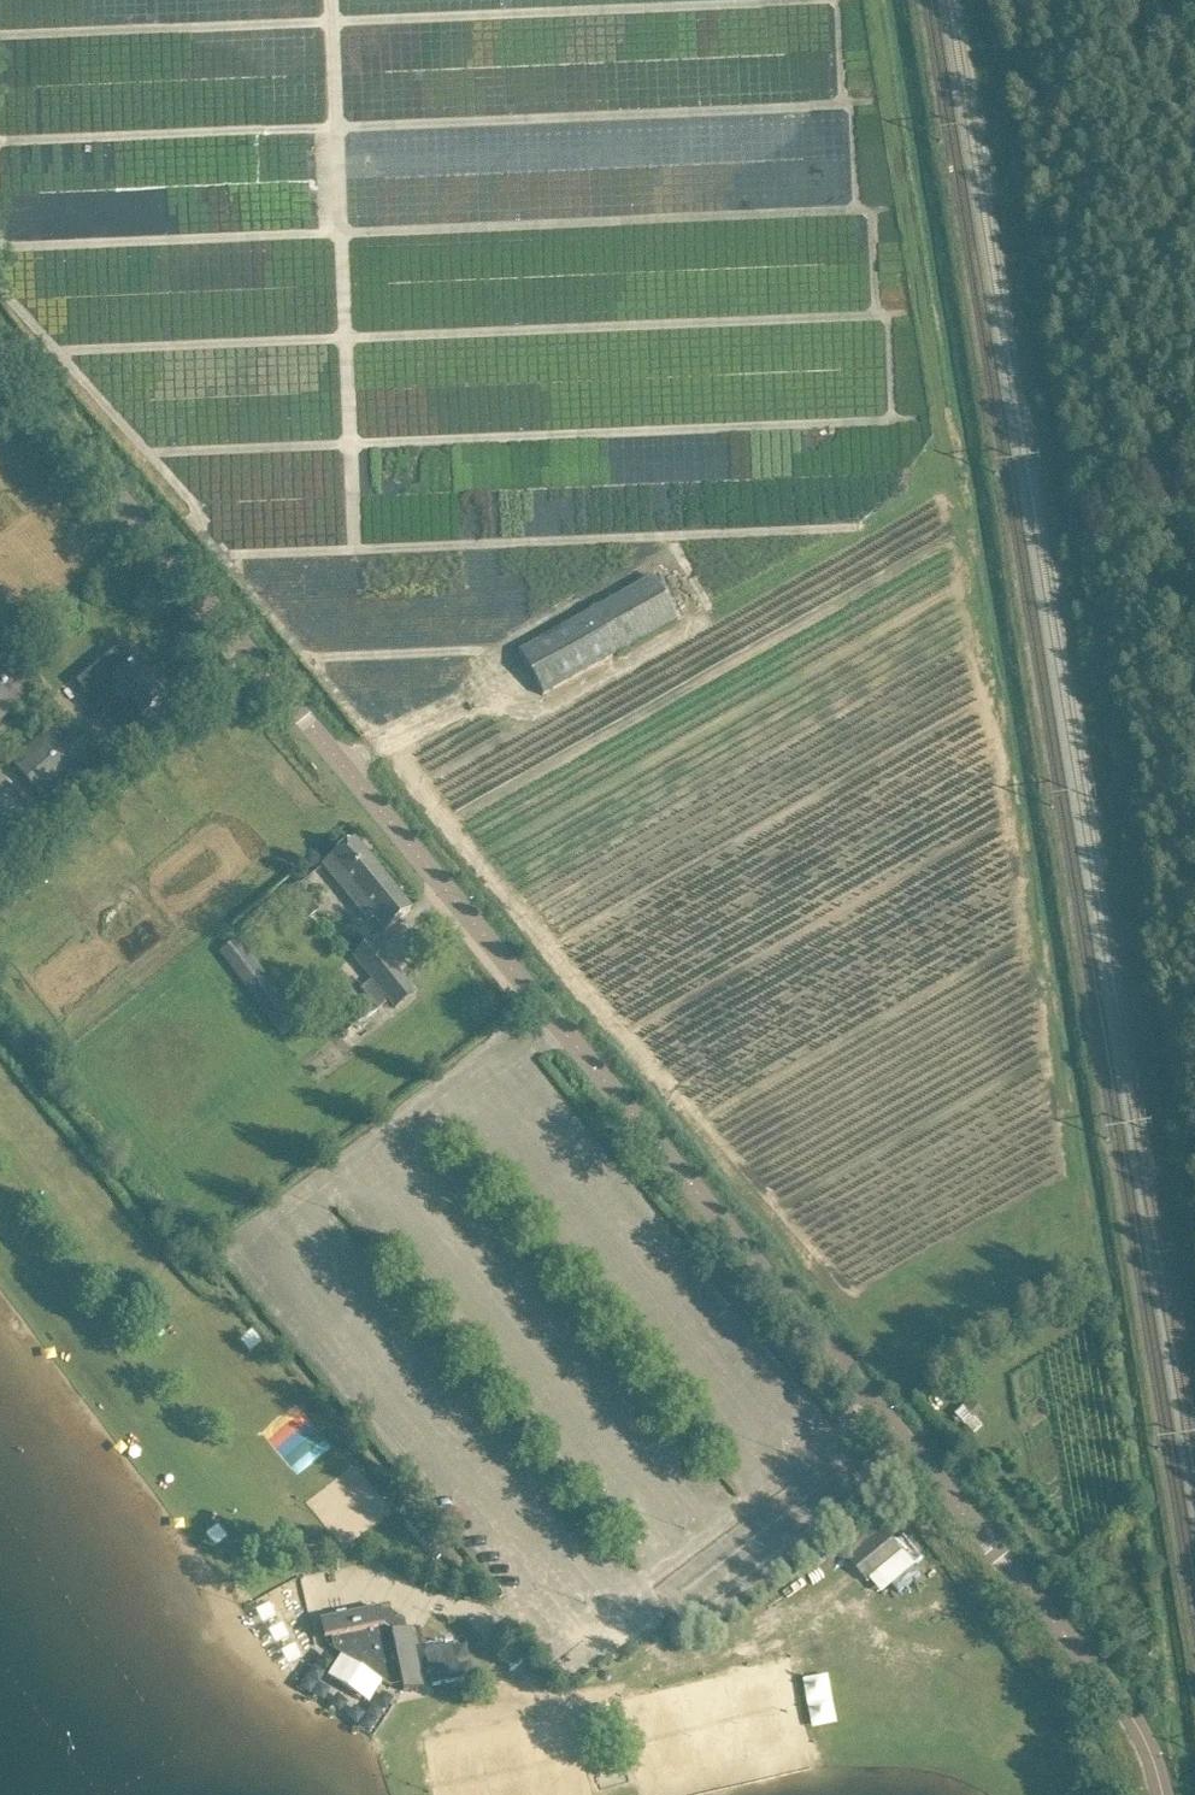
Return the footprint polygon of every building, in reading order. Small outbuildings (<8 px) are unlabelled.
[(653,578),(519,653),(543,696),(677,620),(653,578)] [(120,646),(76,683),(120,735),(135,721),(132,717),(139,711),(142,716),(168,694),(155,678),(152,681),(138,664),(136,665),(120,646)] [(25,700),(43,685),(12,648),(0,658),(0,721),(25,700)] [(11,763),(42,800),(99,752),(68,715),(11,763)] [(385,930),(392,924),(411,909),(354,840),(328,861),(357,896),(352,900),(369,921),(374,917),(385,930)] [(362,970),(386,1000),(407,982),(383,952),(362,970)] [(278,1037),(280,1036),(298,1022),(269,983),(249,998),(278,1037)] [(903,1554),(884,1531),(849,1560),(868,1583),(903,1554)] [(378,1609),(320,1622),(324,1641),(331,1639),(333,1651),(389,1688),(401,1685),(403,1692),(422,1688),(410,1630),(406,1631),(404,1621),(394,1615),(388,1611),(379,1613),(378,1609)]
